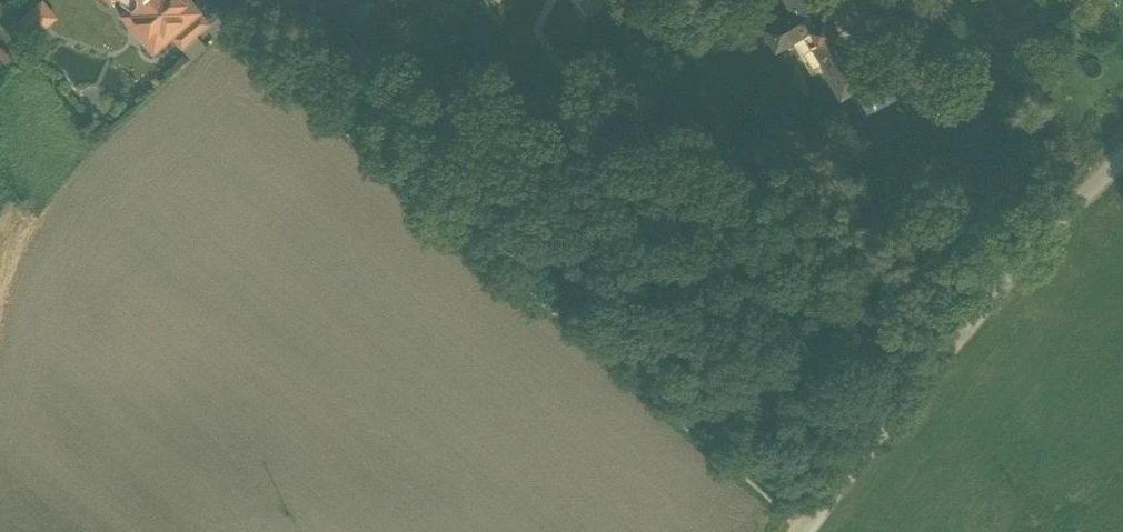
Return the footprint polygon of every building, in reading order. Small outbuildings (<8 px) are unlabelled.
[(141,23),(141,30),(146,35),(153,37),(159,42),(164,43),(168,39),(169,36),(173,40),(201,14),(188,0),(121,0),(141,23)] [(790,8),(788,9),(792,16),(763,33),(776,55),(805,38),(805,39),(812,51),(837,94),(860,80),(814,0),(785,0),(790,8)] [(201,14),(173,40),(182,51),(211,26),(201,14)]
